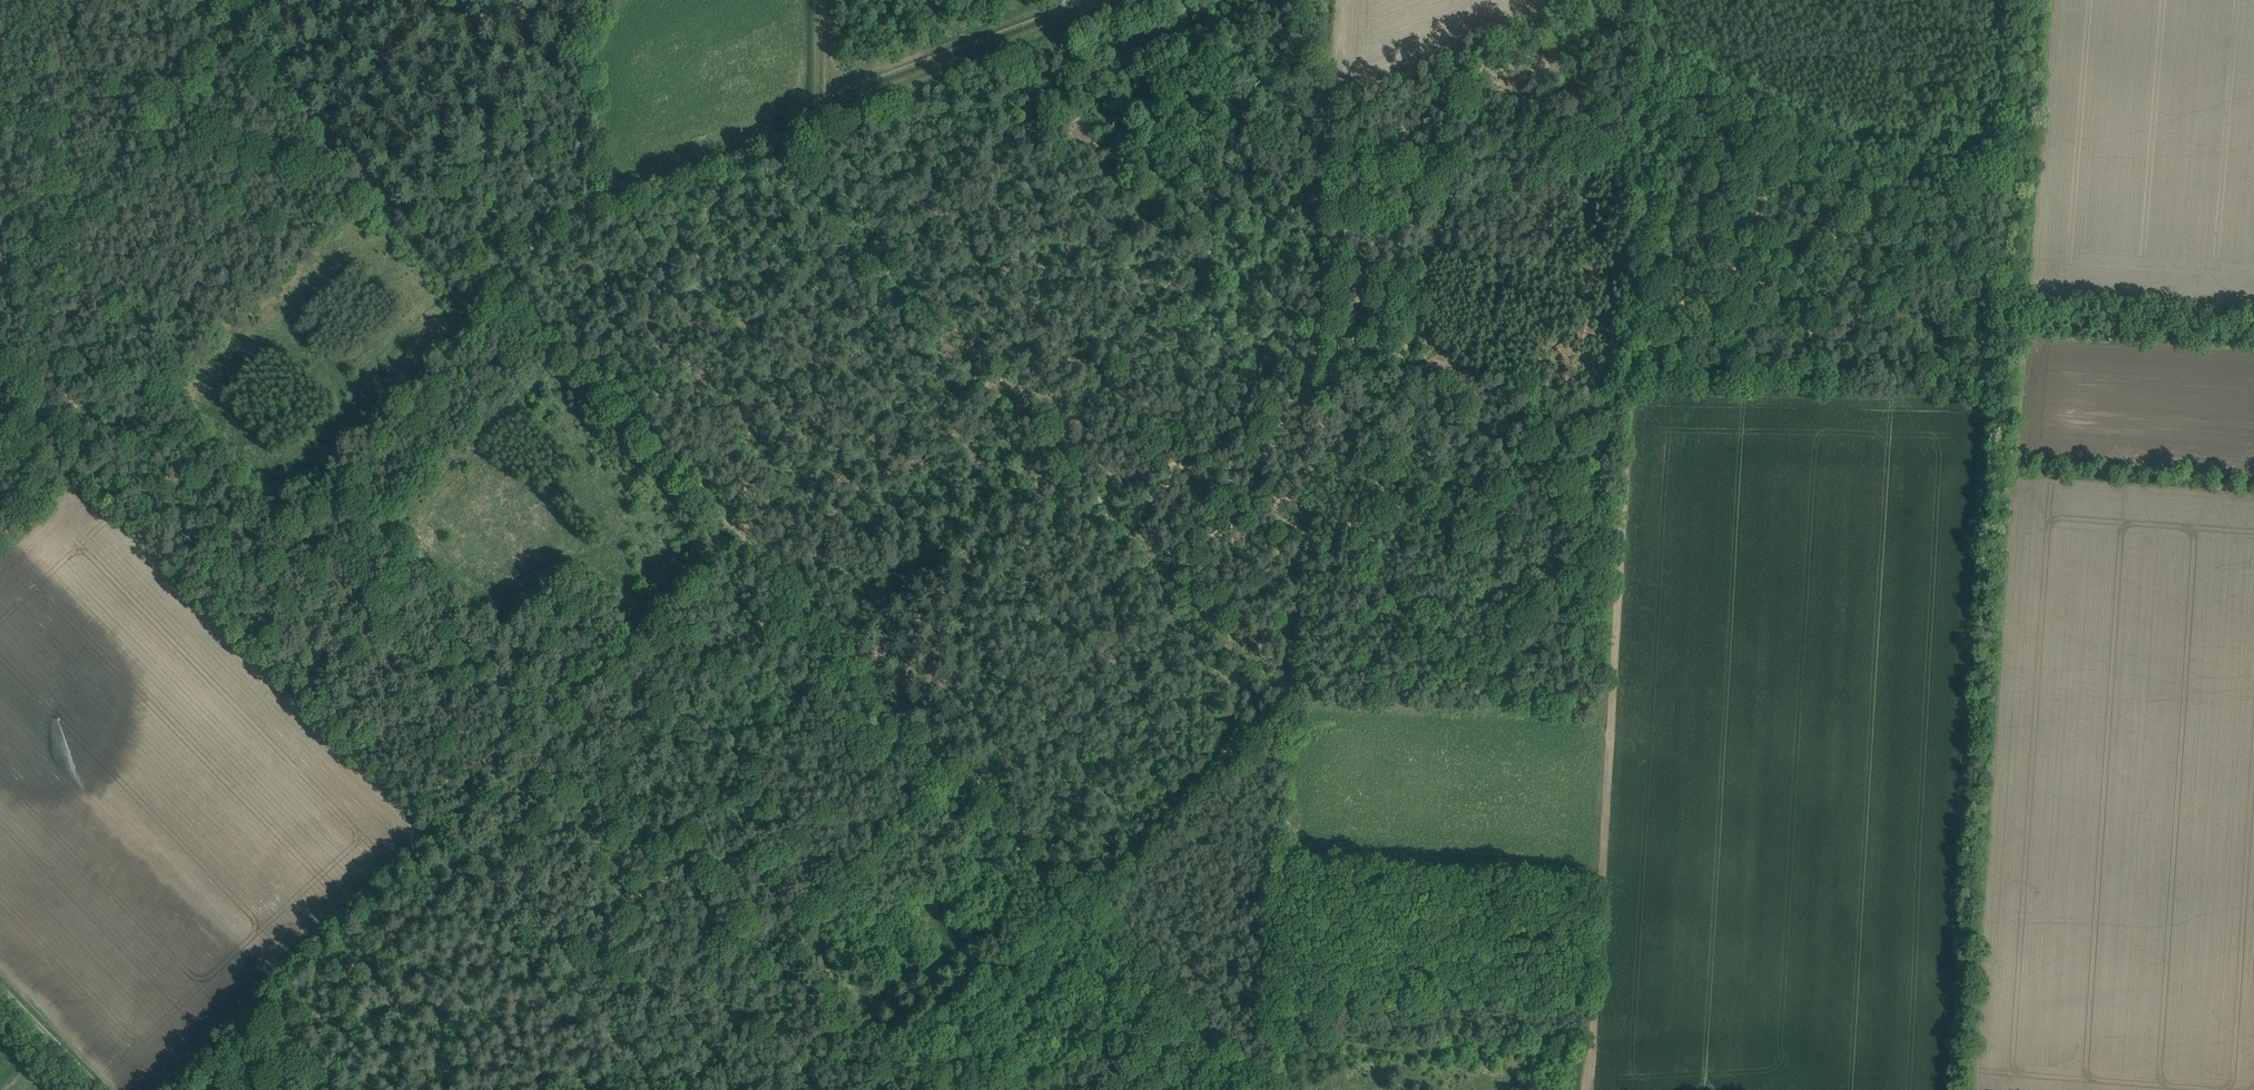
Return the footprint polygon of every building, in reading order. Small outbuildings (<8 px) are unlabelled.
[(1246,5),(1244,0),(1237,0),(1241,8),(1246,5)] [(1131,73),(1128,68),(1117,75),(1121,80),(1131,73)]
